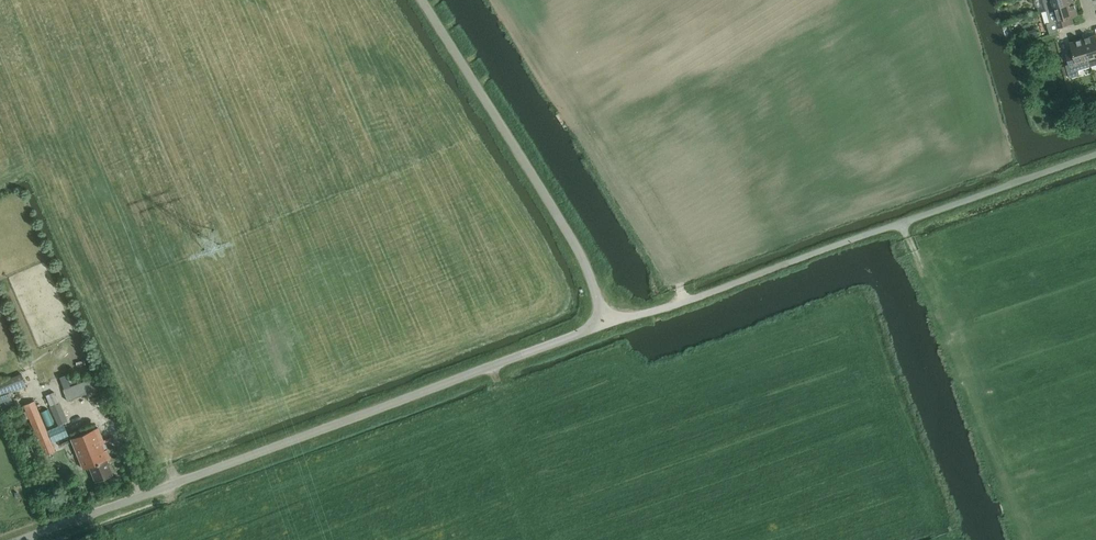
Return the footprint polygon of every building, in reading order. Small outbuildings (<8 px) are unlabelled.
[(1046,10),(1074,2),(1074,0),(1044,0),(1046,10)] [(1074,2),(1046,10),(1050,22),(1047,23),(1050,34),(1059,31),(1058,28),(1072,24),(1070,18),(1078,15),(1074,2)] [(1036,28),(1026,31),(1029,39),(1039,36),(1036,28)] [(1083,39),(1091,66),(1095,65),(1095,35),(1083,39)] [(1091,66),(1083,39),(1070,43),(1072,51),(1066,53),(1069,64),(1066,65),(1070,78),(1080,75),(1079,70),(1091,66)] [(22,374),(0,383),(0,404),(3,411),(15,406),(10,393),(27,387),(22,374)] [(100,376),(71,387),(66,375),(60,377),(60,378),(65,389),(63,390),(67,401),(104,387),(100,376)] [(50,406),(52,405),(59,402),(55,392),(46,396),(50,406)] [(24,405),(26,411),(22,413),(25,420),(29,418),(45,456),(56,451),(34,401),(24,405)] [(52,405),(59,423),(66,420),(59,402),(52,405)] [(110,458),(108,452),(104,443),(113,439),(112,437),(103,440),(98,428),(71,439),(83,469),(90,466),(96,482),(113,475),(106,460),(110,458)]
